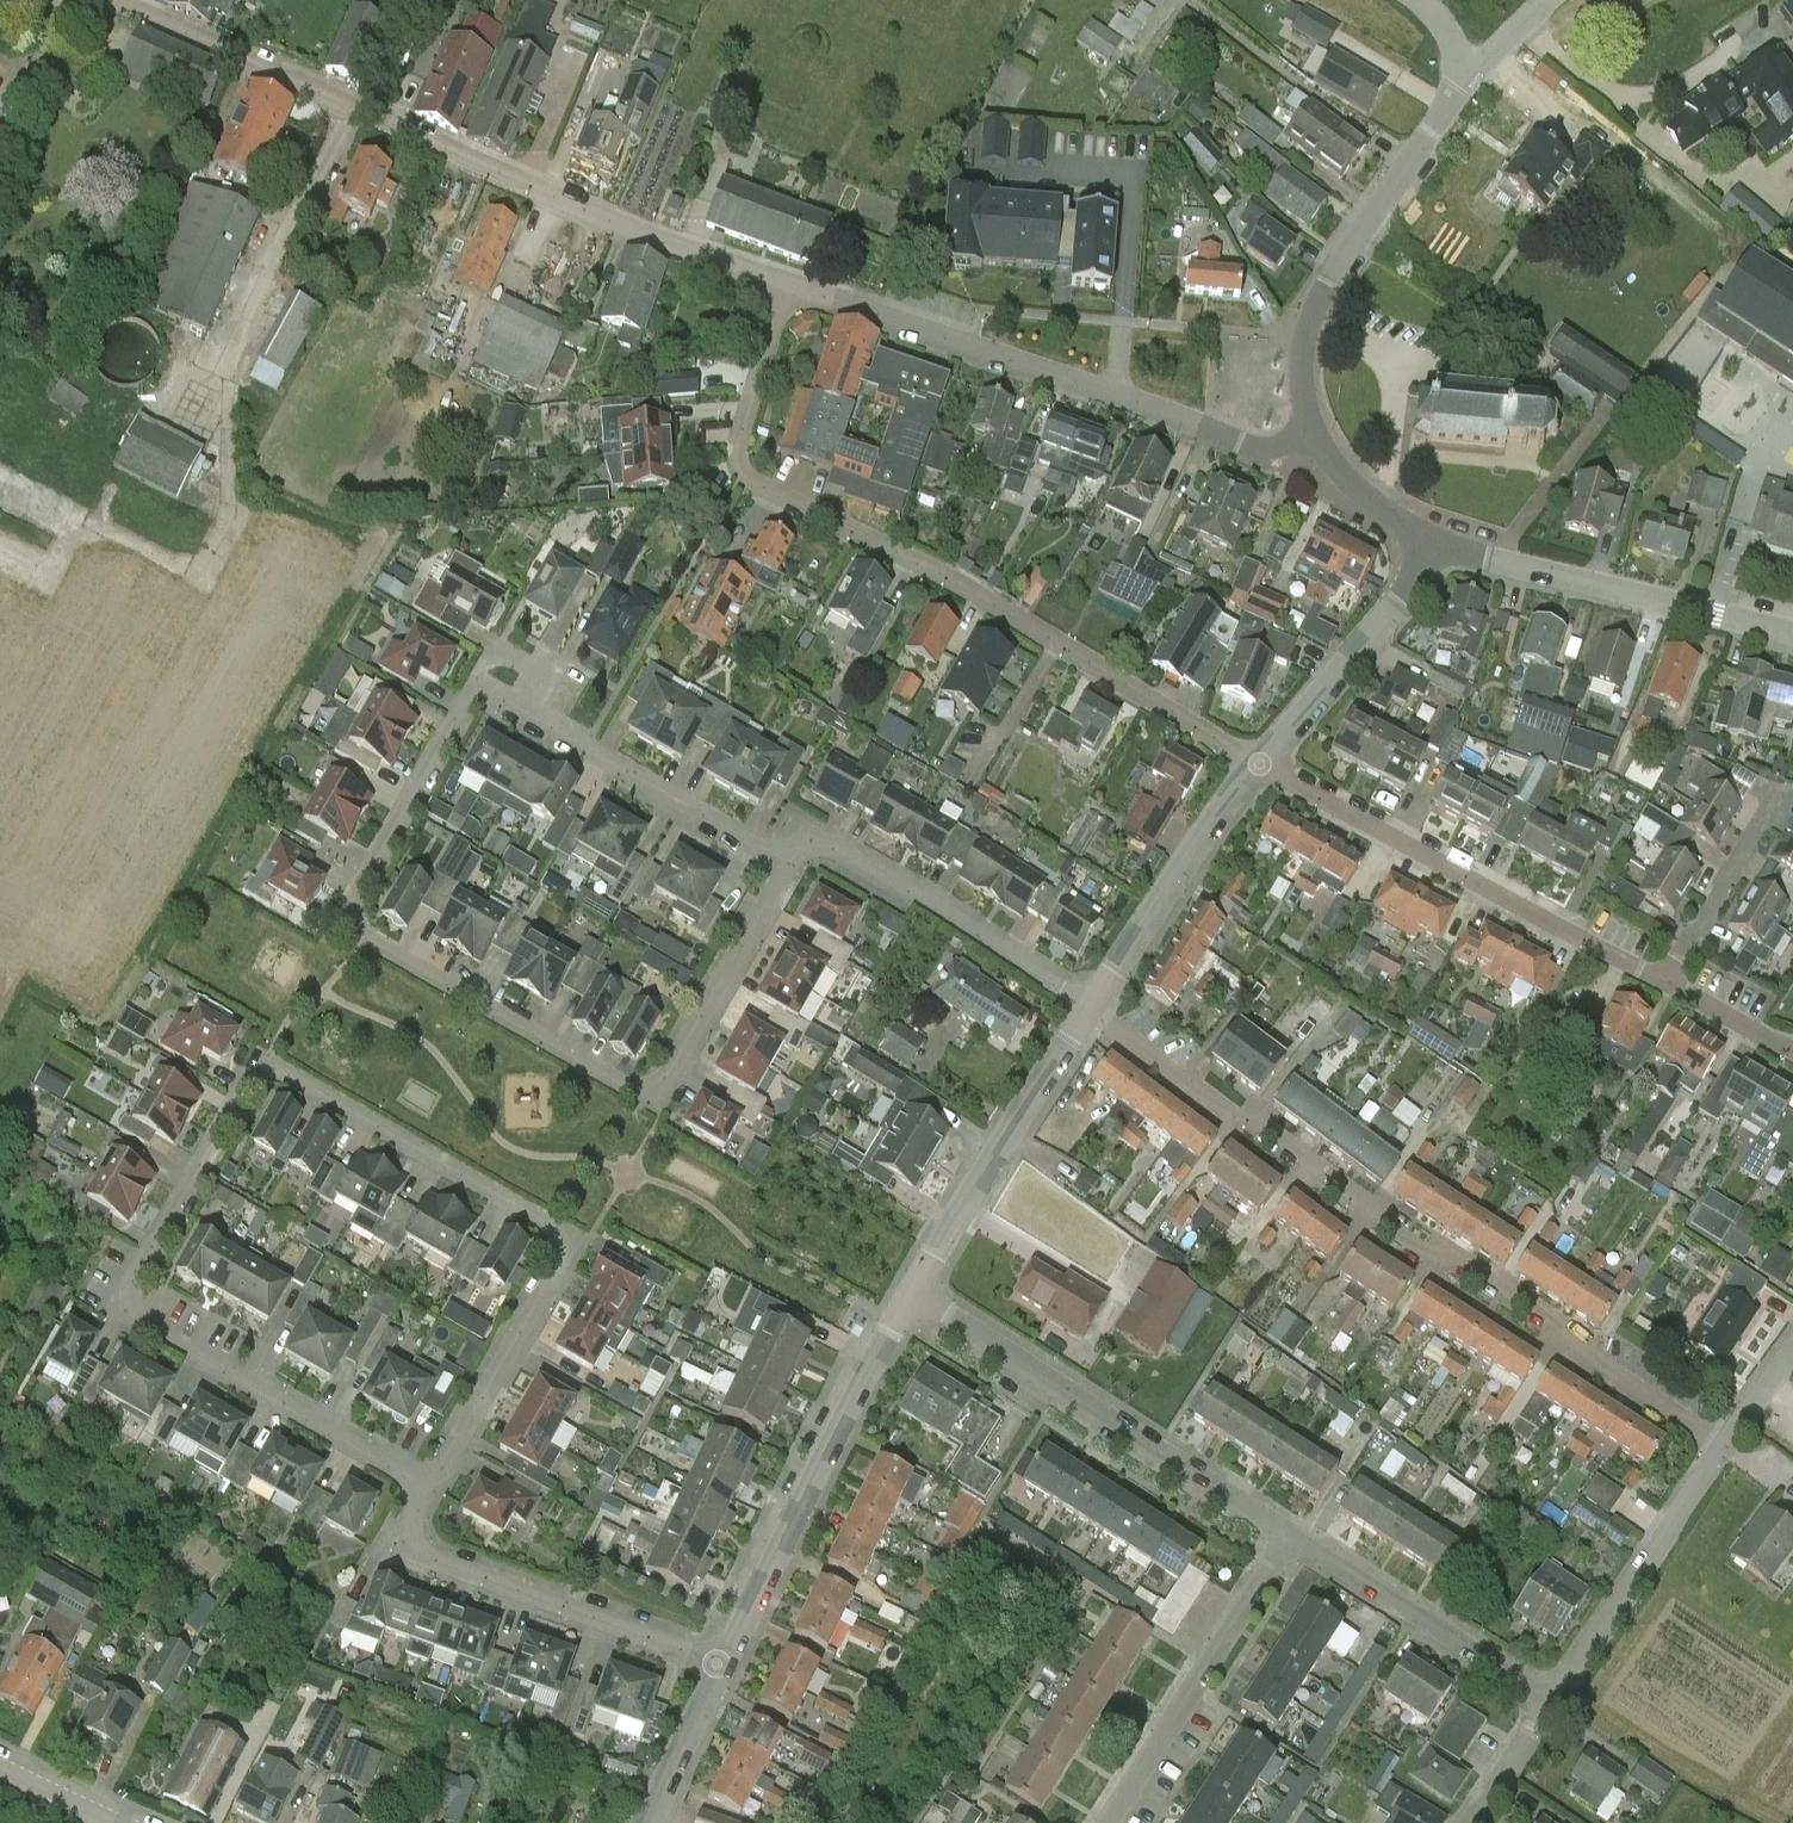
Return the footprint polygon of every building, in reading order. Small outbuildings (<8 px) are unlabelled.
[(227,16),(234,0),(171,0),(168,6),(207,24),(214,10),(227,16)] [(324,71),(359,86),(385,25),(384,25),(395,0),(359,0),(354,12),(351,11),(324,71)] [(495,23),(492,22),(488,31),(505,39),(520,3),(512,0),(506,0),(495,23)] [(1119,11),(1109,27),(1134,43),(1156,8),(1145,0),(1142,0),(1130,19),(1119,11)] [(1304,9),(1292,30),(1308,39),(1320,18),(1304,9)] [(600,41),(606,26),(579,16),(573,31),(600,41)] [(1075,44),(1106,65),(1121,43),(1090,22),(1075,44)] [(224,68),(140,30),(118,77),(162,97),(165,90),(206,108),(224,68)] [(415,116),(457,134),(491,57),(449,39),(415,116)] [(467,140),(506,157),(548,63),(509,45),(509,47),(467,140)] [(592,74),(612,82),(624,56),(603,47),(592,74)] [(1737,75),(1738,77),(1722,88),(1719,83),(1684,106),(1689,113),(1665,129),(1681,152),(1705,136),(1707,139),(1709,137),(1712,142),(1716,143),(1721,143),(1724,141),(1726,137),(1726,132),(1723,128),(1741,116),(1736,107),(1751,97),(1785,146),(1792,140),(1792,73),(1777,49),(1737,75)] [(1335,52),(1314,85),(1364,116),(1385,83),(1335,52)] [(611,167),(624,135),(638,141),(658,91),(629,79),(609,128),(591,121),(577,154),(611,167)] [(250,83),(213,165),(257,185),(294,103),(250,83)] [(1284,139),(1317,163),(1326,151),(1321,147),(1325,140),(1321,136),(1332,121),(1294,93),(1284,107),(1299,118),(1284,139)] [(1211,110),(1198,101),(1185,117),(1198,127),(1211,110)] [(1280,135),(1247,110),(1237,123),(1271,148),(1280,135)] [(1317,163),(1340,180),(1365,146),(1332,121),(1321,136),(1325,140),(1321,147),(1326,151),(1317,163)] [(984,124),(981,162),(1005,164),(1008,126),(984,124)] [(1045,129),(1020,127),(1017,165),(1042,167),(1045,129)] [(1272,188),(1266,196),(1307,227),(1326,201),(1287,171),(1289,168),(1244,135),(1234,149),(1255,173),(1259,169),(1265,173),(1260,180),(1272,188)] [(1543,211),(1567,178),(1574,183),(1589,161),(1597,166),(1606,153),(1582,135),(1572,149),(1579,155),(1571,166),(1531,138),(1500,182),(1501,183),(1494,193),(1511,206),(1519,195),(1543,211)] [(1171,150),(1155,147),(1153,160),(1169,163),(1171,150)] [(369,218),(376,205),(387,209),(395,190),(385,186),(391,171),(359,156),(346,182),(338,178),(328,200),(333,202),(324,221),(321,220),(315,233),(339,244),(345,230),(339,228),(349,208),(369,218)] [(724,182),(707,228),(813,267),(830,222),(724,182)] [(259,217),(191,185),(137,303),(206,334),(259,217)] [(1763,247),(1780,227),(1737,190),(1720,210),(1763,247)] [(987,196),(949,193),(943,265),(981,268),(981,265),(1055,271),(1055,266),(1073,268),(1071,286),(1109,289),(1115,213),(1077,210),(1076,221),(1059,219),(1060,205),(987,199),(987,196)] [(682,205),(670,201),(667,211),(678,215),(682,205)] [(1238,232),(1252,243),(1245,252),(1275,273),(1293,247),(1265,227),(1273,217),(1252,202),(1238,223),(1242,226),(1238,232)] [(485,298),(503,258),(501,257),(515,224),(488,212),(474,244),(455,235),(431,288),(451,297),(456,285),(485,298)] [(1198,272),(1187,271),(1185,294),(1239,298),(1241,275),(1217,273),(1219,249),(1200,247),(1198,272)] [(601,321),(622,328),(623,328),(645,259),(624,252),(601,321)] [(1750,256),(1723,299),(1712,292),(1694,321),(1792,384),(1792,283),(1750,256)] [(666,266),(645,259),(623,328),(622,328),(617,345),(637,352),(643,335),(666,266)] [(277,393),(287,375),(321,311),(291,294),(256,359),(247,377),(277,393)] [(419,328),(430,334),(415,363),(427,369),(444,337),(430,330),(438,317),(428,312),(419,328)] [(823,330),(820,313),(794,318),(798,335),(823,330)] [(119,388),(125,389),(132,389),(136,388),(140,386),(143,384),(146,382),(149,380),(152,376),(154,374),(156,371),(158,367),(159,363),(160,359),(160,354),(160,349),(159,344),(157,340),(155,336),(151,332),(147,328),(141,324),(136,322),(131,320),(127,320),(123,320),(118,321),(113,322),(109,324),(106,326),(102,329),(99,332),(97,336),(95,340),(93,344),(92,348),(91,352),(91,355),(91,359),(92,362),(93,366),(95,370),(97,373),(99,377),(101,379),(106,383),(109,385),(113,386),(119,388)] [(598,330),(572,321),(564,345),(569,347),(569,349),(589,356),(598,330)] [(794,459),(831,471),(841,441),(854,401),(863,376),(877,335),(836,322),(810,397),(800,393),(780,453),(794,458),(794,459)] [(1549,359),(1560,366),(1545,389),(1552,394),(1548,400),(1546,399),(1541,406),(1529,405),(1530,398),(1526,397),(1525,404),(1510,403),(1510,396),(1434,387),(1416,392),(1418,403),(1416,423),(1411,433),(1425,442),(1505,449),(1505,442),(1522,443),(1521,449),(1526,449),(1527,443),(1539,445),(1541,450),(1545,448),(1543,442),(1551,435),(1556,439),(1559,435),(1552,430),(1554,420),(1559,419),(1559,418),(1569,404),(1590,418),(1603,399),(1617,409),(1636,382),(1562,331),(1548,352),(1549,359)] [(1691,386),(1705,386),(1705,359),(1708,359),(1707,341),(1667,342),(1668,390),(1692,389),(1691,386)] [(841,441),(831,471),(850,478),(844,496),(900,515),(947,381),(878,357),(870,379),(863,376),(854,401),(892,414),(879,453),(841,441)] [(661,375),(663,398),(698,395),(696,373),(661,375)] [(83,414),(90,394),(60,382),(52,402),(83,414)] [(978,464),(997,470),(1005,443),(1016,446),(1024,418),(1009,414),(1012,404),(982,394),(970,432),(986,437),(978,464)] [(504,408),(500,421),(521,426),(525,413),(504,408)] [(631,409),(600,411),(603,458),(621,457),(669,454),(667,421),(632,424),(631,409)] [(1052,468),(1047,484),(1060,488),(1079,427),(1051,418),(1041,449),(1042,449),(1038,463),(1052,468)] [(202,456),(136,421),(111,467),(177,502),(202,456)] [(1079,427),(1060,488),(1073,493),(1078,477),(1094,482),(1100,480),(1109,454),(1102,451),(1107,437),(1079,427)] [(922,469),(943,477),(955,447),(933,439),(922,469)] [(1037,446),(1020,440),(1009,472),(1026,478),(1037,446)] [(1141,526),(1156,497),(1153,496),(1169,463),(1166,462),(1167,458),(1167,455),(1165,452),(1163,451),(1161,449),(1159,449),(1155,450),(1152,451),(1150,455),(1147,454),(1146,456),(1134,450),(1105,508),(1141,526)] [(612,490),(623,489),(624,489),(672,486),(669,454),(621,457),(603,458),(612,490)] [(508,467),(487,468),(487,476),(508,475),(508,467)] [(1685,505),(1698,508),(1707,480),(1693,476),(1685,505)] [(1212,478),(1197,511),(1219,521),(1224,510),(1246,519),(1255,497),(1212,478)] [(1597,538),(1606,507),(1619,511),(1624,493),(1611,489),(1610,487),(1579,478),(1564,528),(1597,538)] [(1778,498),(1781,487),(1765,482),(1750,531),(1766,536),(1762,546),(1792,555),(1792,503),(1778,498)] [(607,491),(578,493),(579,508),(608,505),(607,491)] [(1232,550),(1246,519),(1224,510),(1219,521),(1197,511),(1188,532),(1184,530),(1178,542),(1177,541),(1171,554),(1183,560),(1189,546),(1190,546),(1194,543),(1198,535),(1232,550)] [(1642,540),(1639,550),(1683,562),(1694,523),(1681,519),(1678,529),(1648,520),(1645,528),(1643,528),(1640,540),(1642,540)] [(793,541),(766,528),(756,548),(749,545),(734,576),(711,565),(679,630),(723,651),(754,586),(775,596),(783,579),(776,576),(793,541)] [(1303,599),(1314,605),(1321,590),(1329,577),(1339,556),(1346,560),(1352,548),(1331,537),(1331,534),(1323,530),(1320,532),(1316,530),(1293,575),(1311,585),(1303,599)] [(1071,547),(1078,552),(1085,540),(1078,535),(1071,547)] [(1286,563),(1295,542),(1276,535),(1268,556),(1286,563)] [(623,536),(613,553),(600,577),(619,588),(643,547),(623,536)] [(1142,614),(1157,588),(1131,576),(1143,552),(1146,546),(1134,540),(1119,570),(1120,570),(1114,584),(1105,579),(1098,594),(1142,614)] [(524,566),(533,549),(524,544),(515,562),(524,566)] [(597,582),(600,577),(613,553),(598,544),(587,563),(576,556),(567,571),(550,561),(524,606),(554,623),(582,574),(597,582)] [(1321,590),(1314,605),(1322,609),(1323,610),(1331,595),(1334,597),(1342,583),(1358,592),(1375,560),(1371,558),(1371,555),(1363,551),(1360,552),(1352,548),(1346,560),(1339,556),(1329,577),(1321,590)] [(1131,576),(1157,588),(1170,594),(1175,585),(1168,582),(1172,574),(1155,567),(1145,554),(1143,552),(1131,576)] [(483,630),(486,625),(493,623),(500,610),(498,604),(501,598),(472,581),(478,571),(453,557),(435,590),(426,585),(412,610),(439,626),(448,611),(483,630)] [(1231,592),(1233,592),(1247,598),(1250,591),(1259,569),(1260,568),(1244,561),(1231,592)] [(867,625),(878,604),(888,587),(853,568),(827,614),(856,630),(844,652),(865,663),(881,634),(867,625)] [(1266,572),(1259,569),(1250,591),(1247,598),(1250,600),(1245,612),(1244,613),(1275,626),(1285,602),(1258,590),(1266,572)] [(1036,570),(1029,582),(1043,591),(1051,579),(1036,570)] [(406,590),(383,576),(375,590),(398,603),(406,590)] [(1450,608),(1446,606),(1436,633),(1441,634),(1438,643),(1458,650),(1456,656),(1472,661),(1486,619),(1480,617),(1486,601),(1456,591),(1450,608)] [(1229,603),(1245,612),(1250,600),(1247,598),(1233,592),(1229,603)] [(606,660),(609,655),(620,661),(652,605),(630,593),(622,607),(607,599),(583,640),(588,643),(586,648),(606,660)] [(1225,655),(1230,644),(1235,632),(1236,628),(1220,619),(1221,618),(1191,600),(1152,665),(1181,683),(1182,681),(1203,693),(1225,655)] [(1316,622),(1322,609),(1314,605),(1299,635),(1327,650),(1336,632),(1316,622)] [(905,650),(935,667),(958,626),(928,609),(905,650)] [(1519,662),(1530,666),(1517,702),(1523,705),(1507,752),(1556,768),(1575,714),(1550,706),(1561,675),(1549,671),(1562,632),(1547,627),(1546,623),(1540,621),(1537,623),(1532,622),(1519,662)] [(1245,637),(1235,632),(1230,644),(1239,647),(1221,691),(1255,705),(1255,704),(1273,661),(1286,666),(1295,643),(1270,633),(1266,642),(1246,634),(1245,637)] [(406,684),(413,671),(436,685),(439,680),(443,679),(447,672),(445,669),(452,656),(413,634),(403,653),(390,646),(377,668),(406,684)] [(1012,656),(975,634),(941,696),(978,717),(1012,656)] [(1632,648),(1602,638),(1588,681),(1618,691),(1632,648)] [(372,654),(348,640),(342,651),(366,665),(372,654)] [(1667,650),(1633,742),(1647,747),(1655,726),(1656,726),(1664,705),(1679,711),(1697,661),(1667,650)] [(335,655),(329,665),(346,674),(351,665),(335,655)] [(1469,667),(1460,664),(1457,674),(1466,677),(1469,667)] [(873,677),(852,665),(841,683),(862,695),(873,677)] [(628,732),(654,747),(679,703),(664,694),(673,679),(648,666),(631,695),(644,703),(628,732)] [(1388,682),(1411,693),(1422,699),(1429,686),(1395,668),(1389,681),(1388,682)] [(1433,668),(1426,683),(1461,701),(1468,685),(1433,668)] [(1728,735),(1754,742),(1770,679),(1769,679),(1770,675),(1744,669),(1743,672),(1739,671),(1733,697),(1737,698),(1728,735)] [(891,696),(909,706),(920,685),(903,675),(891,696)] [(1405,706),(1411,693),(1388,682),(1389,681),(1385,679),(1371,705),(1385,712),(1392,699),(1405,706)] [(1770,679),(1754,742),(1766,745),(1772,722),(1790,727),(1792,717),(1792,685),(1770,679)] [(352,717),(353,718),(401,746),(414,723),(400,714),(407,702),(373,682),(366,695),(365,695),(352,717)] [(1584,686),(1570,682),(1565,698),(1580,703),(1584,686)] [(709,739),(726,709),(687,688),(679,703),(654,747),(680,761),(696,732),(709,739)] [(840,705),(850,710),(858,695),(848,690),(840,705)] [(303,712),(314,718),(324,701),(312,694),(303,712)] [(1094,757),(1101,744),(1115,720),(1084,701),(1069,725),(1053,716),(1040,739),(1058,749),(1060,745),(1077,755),(1081,749),(1094,757)] [(827,729),(836,716),(822,707),(814,721),(827,729)] [(705,776),(731,791),(757,746),(742,738),(750,723),(726,709),(709,739),(722,747),(705,776)] [(1427,746),(1440,753),(1452,731),(1458,719),(1445,712),(1427,746)] [(1331,754),(1355,766),(1375,729),(1351,716),(1331,754)] [(333,753),(367,773),(374,760),(388,769),(401,746),(353,718),(333,753)] [(914,733),(887,718),(877,737),(903,752),(914,733)] [(1410,722),(1400,741),(1400,742),(1380,779),(1404,792),(1424,754),(1411,747),(1413,743),(1419,741),(1424,733),(1420,730),(1421,728),(1410,722)] [(1355,766),(1380,779),(1400,742),(1400,741),(1375,729),(1355,766)] [(1436,762),(1451,771),(1452,769),(1468,740),(1452,731),(1440,753),(1436,762)] [(462,773),(486,787),(506,750),(483,737),(462,773)] [(1716,745),(1695,737),(1690,748),(1711,757),(1716,745)] [(1569,739),(1559,766),(1585,776),(1591,761),(1603,765),(1609,750),(1584,740),(1583,744),(1569,739)] [(771,754),(757,746),(731,791),(757,805),(770,782),(783,790),(803,754),(779,740),(771,754)] [(833,757),(812,794),(845,812),(850,804),(862,811),(877,785),(892,760),(869,747),(856,770),(833,757)] [(1141,799),(1122,832),(1153,850),(1172,817),(1170,815),(1183,793),(1186,794),(1202,768),(1168,748),(1152,774),(1164,781),(1150,804),(1141,799)] [(1678,749),(1658,785),(1672,793),(1681,777),(1675,774),(1687,754),(1678,749)] [(528,763),(506,750),(486,787),(507,799),(528,763)] [(965,768),(948,759),(939,776),(955,785),(965,768)] [(1625,780),(1651,794),(1662,772),(1636,759),(1625,780)] [(315,800),(357,824),(370,801),(348,788),(355,776),(329,761),(321,774),(328,777),(315,800)] [(1462,822),(1492,838),(1499,823),(1512,830),(1545,768),(1531,762),(1516,791),(1503,785),(1499,793),(1482,785),(1462,822)] [(528,763),(507,799),(530,812),(551,776),(550,775),(528,763)] [(1700,794),(1693,806),(1728,827),(1741,806),(1720,793),(1728,780),(1700,763),(1686,786),(1700,794)] [(1525,837),(1518,852),(1548,867),(1567,829),(1554,823),(1560,811),(1544,803),(1559,773),(1545,768),(1512,830),(1525,837)] [(1432,807),(1462,822),(1482,785),(1452,769),(1451,771),(1432,807)] [(541,845),(555,854),(570,828),(556,819),(575,786),(551,773),(550,775),(551,776),(530,812),(553,825),(541,845)] [(889,792),(877,785),(862,811),(874,818),(870,826),(902,844),(923,808),(891,790),(889,792)] [(1004,798),(984,785),(977,796),(997,809),(1004,798)] [(343,847),(357,824),(315,800),(302,823),(295,819),(288,832),(314,847),(321,834),(343,847)] [(939,817),(923,808),(902,844),(935,863),(939,855),(952,862),(969,834),(955,827),(962,815),(945,805),(939,817)] [(458,832),(469,813),(457,806),(446,825),(458,832)] [(1647,807),(1640,819),(1660,831),(1658,834),(1687,852),(1696,837),(1715,848),(1728,827),(1693,806),(1680,828),(1647,807)] [(601,810),(598,808),(583,835),(570,828),(555,854),(568,861),(570,858),(593,870),(621,822),(613,817),(612,813),(605,809),(601,810)] [(1067,840),(1082,854),(1109,824),(1094,810),(1067,840)] [(1258,839),(1287,856),(1304,828),(1275,811),(1258,839)] [(1596,846),(1610,853),(1623,827),(1610,820),(1603,834),(1572,819),(1567,829),(1548,867),(1577,883),(1596,846)] [(464,835),(481,844),(489,830),(472,821),(464,835)] [(1782,839),(1792,846),(1792,821),(1782,839)] [(593,870),(615,883),(606,899),(619,907),(641,868),(629,861),(644,835),(641,833),(640,829),(633,825),(629,826),(621,822),(593,870)] [(1304,828),(1287,856),(1302,865),(1315,873),(1332,845),(1304,828)] [(510,841),(496,833),(486,851),(500,859),(510,841)] [(1013,863),(969,834),(952,862),(964,870),(959,878),(990,898),(1013,863)] [(1665,852),(1652,873),(1687,894),(1700,873),(1681,861),(1687,852),(1658,834),(1652,844),(1665,852)] [(381,916),(405,930),(421,903),(434,910),(449,884),(469,848),(454,839),(426,887),(404,875),(381,916)] [(1781,886),(1792,894),(1792,846),(1782,839),(1769,860),(1790,873),(1781,886)] [(277,872),(267,890),(305,913),(322,884),(299,871),(306,858),(278,842),(265,864),(277,872)] [(1332,845),(1315,873),(1345,890),(1361,862),(1332,845)] [(653,892),(676,905),(698,866),(691,862),(691,856),(684,852),(679,855),(675,853),(660,879),(647,872),(632,898),(645,905),(653,892)] [(507,853),(501,864),(511,869),(516,860),(515,857),(507,853)] [(1044,883),(1013,863),(990,898),(1021,918),(1026,910),(1038,918),(1055,893),(1054,893),(1043,885),(1044,883)] [(705,870),(698,866),(676,905),(698,918),(691,932),(703,939),(718,913),(706,906),(721,879),(717,877),(717,871),(710,867),(705,870)] [(1142,891),(1150,879),(1134,870),(1127,882),(1142,891)] [(1674,915),(1687,894),(1652,873),(1639,894),(1610,876),(1599,895),(1634,917),(1646,898),(1674,915)] [(1234,876),(1228,886),(1238,893),(1245,882),(1234,876)] [(1382,923),(1401,933),(1421,895),(1390,878),(1374,909),(1386,915),(1382,923)] [(1285,905),(1293,910),(1308,884),(1300,879),(1285,905)] [(461,891),(449,884),(434,910),(446,917),(434,939),(456,952),(480,911),(457,898),(461,891)] [(1077,954),(1099,919),(1068,899),(1072,893),(1059,884),(1054,893),(1055,893),(1038,918),(1050,926),(1045,934),(1077,954)] [(1308,884),(1293,910),(1303,915),(1318,890),(1308,884)] [(1740,907),(1776,930),(1790,907),(1792,909),(1792,894),(1781,886),(1775,898),(1754,885),(1740,907)] [(1238,893),(1228,886),(1221,897),(1213,910),(1243,927),(1249,917),(1230,906),(1236,896),(1238,893)] [(803,918),(800,923),(824,936),(816,948),(845,965),(852,952),(840,945),(856,916),(817,894),(810,906),(807,908),(803,914),(803,918)] [(1453,911),(1421,895),(1401,933),(1415,940),(1419,932),(1437,941),(1453,911)] [(1328,914),(1341,921),(1350,907),(1337,899),(1328,914)] [(616,910),(604,903),(596,917),(608,924),(616,910)] [(504,950),(519,924),(526,912),(514,904),(503,924),(480,911),(456,952),(479,965),(492,943),(504,950)] [(1198,907),(1180,935),(1206,952),(1224,924),(1198,907)] [(1786,936),(1776,930),(1740,907),(1728,927),(1748,940),(1730,970),(1746,979),(1757,962),(1765,967),(1772,956),(1773,956),(1786,936)] [(612,927),(632,938),(640,924),(620,913),(612,927)] [(901,934),(907,922),(889,913),(883,925),(901,934)] [(532,931),(519,924),(504,950),(516,957),(504,979),(527,992),(550,951),(528,938),(532,931)] [(1483,975),(1495,982),(1515,944),(1485,928),(1478,941),(1466,935),(1454,958),(1472,968),(1476,961),(1487,967),(1483,975)] [(1162,963),(1188,980),(1189,980),(1199,986),(1198,986),(1211,994),(1216,986),(1205,979),(1217,961),(1205,954),(1206,952),(1180,935),(1162,963)] [(668,942),(659,937),(652,950),(664,957),(669,948),(668,942)] [(1364,970),(1366,966),(1374,951),(1377,946),(1363,938),(1350,963),(1364,970)] [(1548,961),(1515,944),(1495,982),(1510,990),(1514,980),(1547,997),(1560,972),(1559,972),(1546,965),(1548,961)] [(786,947),(771,973),(811,995),(825,970),(838,977),(845,965),(816,948),(809,961),(786,947)] [(575,991),(590,965),(577,957),(573,964),(550,951),(527,992),(550,1006),(562,984),(575,991)] [(1374,951),(1366,966),(1381,973),(1389,958),(1374,951)] [(641,965),(657,974),(665,961),(649,952),(641,965)] [(1389,958),(1381,973),(1395,980),(1402,965),(1389,958)] [(954,962),(931,996),(1008,1047),(1027,1018),(997,998),(1001,993),(954,962)] [(1170,1008),(1188,980),(1162,963),(1144,991),(1170,1008)] [(586,1034),(596,1040),(612,1012),(620,998),(619,998),(595,984),(602,972),(590,965),(575,991),(587,998),(571,1025),(574,1027),(575,1031),(582,1035),(586,1034)] [(780,1012),(773,1024),(801,1040),(802,1039),(809,1027),(796,1020),(811,995),(771,973),(757,998),(780,1012)] [(1407,996),(1422,1005),(1434,984),(1418,975),(1407,996)] [(626,986),(619,998),(620,998),(612,1012),(624,1019),(608,1047),(611,1049),(612,1053),(619,1057),(623,1055),(633,1061),(657,1020),(632,1006),(640,993),(626,986)] [(1193,995),(1206,1003),(1211,994),(1198,986),(1193,995)] [(1257,987),(1248,999),(1256,1004),(1264,993),(1257,987)] [(1651,1014),(1615,996),(1595,1036),(1601,1039),(1593,1056),(1633,1076),(1652,1046),(1638,1039),(1651,1014)] [(1462,1015),(1476,1022),(1484,1007),(1470,1000),(1462,1015)] [(148,1042),(159,1023),(129,1006),(118,1026),(148,1042)] [(1498,1014),(1484,1007),(1476,1022),(1476,1023),(1470,1035),(1484,1042),(1498,1014)] [(1365,1044),(1374,1022),(1346,1011),(1337,1033),(1365,1044)] [(188,1063),(195,1051),(219,1064),(222,1057),(226,1057),(230,1050),(228,1047),(235,1035),(196,1013),(189,1025),(177,1018),(160,1047),(188,1063)] [(1434,1053),(1444,1037),(1418,1019),(1408,1035),(1434,1053)] [(1652,1087),(1660,1093),(1698,1035),(1676,1021),(1655,1054),(1668,1062),(1652,1087)] [(743,1023),(728,1048),(767,1071),(782,1046),(794,1053),(801,1040),(773,1024),(766,1036),(743,1023)] [(906,1070),(907,1070),(925,1042),(897,1024),(879,1051),(906,1070)] [(1313,1030),(1306,1024),(1298,1036),(1305,1041),(1313,1030)] [(835,1042),(809,1027),(802,1039),(828,1054),(835,1042)] [(1261,1044),(1238,1027),(1213,1060),(1235,1077),(1261,1044)] [(116,1034),(107,1050),(124,1060),(133,1043),(116,1034)] [(1723,1051),(1698,1035),(1660,1093),(1672,1101),(1681,1088),(1693,1097),(1723,1051)] [(1283,1061),(1261,1044),(1235,1077),(1258,1095),(1283,1061)] [(737,1087),(730,1099),(758,1116),(765,1103),(753,1096),(767,1071),(728,1048),(714,1074),(737,1087)] [(852,1048),(842,1066),(894,1098),(905,1080),(852,1048)] [(1092,1082),(1084,1093),(1093,1100),(1098,1104),(1106,1093),(1118,1102),(1136,1078),(1110,1058),(1092,1082)] [(1310,1058),(1274,1107),(1300,1127),(1319,1102),(1307,1093),(1315,1083),(1309,1078),(1319,1065),(1310,1058)] [(156,1076),(143,1099),(185,1122),(198,1100),(176,1087),(183,1074),(157,1059),(149,1072),(156,1076)] [(1724,1110),(1743,1122),(1769,1078),(1744,1063),(1729,1089),(1717,1081),(1698,1112),(1716,1123),(1724,1110)] [(1567,1104),(1588,1116),(1608,1084),(1587,1072),(1567,1104)] [(72,1085),(57,1077),(49,1092),(64,1100),(72,1085)] [(1367,1077),(1356,1092),(1355,1091),(1344,1105),(1354,1113),(1365,1099),(1365,1098),(1376,1084),(1367,1077)] [(1136,1078),(1118,1102),(1144,1122),(1163,1098),(1136,1078)] [(1773,1157),(1791,1126),(1779,1118),(1792,1094),(1792,1092),(1769,1078),(1743,1122),(1762,1134),(1740,1172),(1757,1182),(1773,1157)] [(1466,1079),(1452,1099),(1466,1108),(1480,1089),(1466,1079)] [(1381,1103),(1392,1112),(1404,1096),(1393,1088),(1381,1103)] [(827,1099),(812,1091),(803,1108),(818,1116),(827,1099)] [(1084,1111),(1093,1100),(1084,1093),(1075,1104),(1084,1111)] [(1661,1095),(1650,1112),(1662,1120),(1674,1103),(1661,1095)] [(751,1128),(758,1116),(730,1099),(723,1112),(700,1098),(683,1127),(722,1150),(739,1121),(751,1128)] [(1145,1140),(1162,1154),(1189,1118),(1163,1098),(1144,1122),(1137,1132),(1127,1146),(1136,1152),(1145,1140)] [(185,1122),(143,1099),(130,1121),(124,1117),(116,1130),(142,1145),(150,1133),(172,1145),(185,1122)] [(1402,1102),(1391,1117),(1409,1131),(1420,1116),(1421,1115),(1403,1101),(1402,1102)] [(268,1170),(280,1177),(295,1151),(283,1144),(299,1116),(295,1114),(294,1110),(287,1106),(284,1107),(274,1102),(270,1109),(266,1109),(262,1116),(264,1120),(250,1143),(275,1157),(268,1170)] [(878,1130),(881,1133),(889,1137),(930,1162),(947,1134),(894,1102),(878,1130)] [(1319,1102),(1300,1127),(1327,1147),(1345,1122),(1319,1102)] [(1379,1132),(1390,1117),(1381,1111),(1370,1125),(1379,1132)] [(46,1146),(74,1163),(77,1157),(56,1144),(69,1121),(62,1117),(46,1146)] [(1390,1117),(1379,1132),(1388,1139),(1399,1124),(1390,1117)] [(1159,1159),(1176,1172),(1181,1165),(1190,1172),(1216,1138),(1189,1118),(1162,1154),(1159,1159)] [(1345,1122),(1327,1147),(1353,1167),(1372,1142),(1345,1122)] [(311,1123),(295,1151),(280,1177),(281,1177),(288,1165),(312,1179),(305,1191),(318,1199),(333,1172),(320,1165),(336,1137),(332,1135),(332,1131),(325,1127),(321,1129),(311,1123)] [(1118,1139),(1127,1146),(1137,1132),(1128,1125),(1118,1139)] [(1791,1126),(1773,1157),(1792,1168),(1792,1166),(1792,1127),(1791,1126)] [(24,1162),(34,1145),(13,1133),(3,1150),(24,1162)] [(889,1137),(872,1165),(913,1190),(930,1162),(889,1137)] [(111,1155),(98,1177),(139,1202),(153,1179),(130,1166),(138,1153),(112,1138),(104,1151),(111,1155)] [(1680,1141),(1674,1151),(1687,1159),(1693,1149),(1680,1141)] [(1372,1142),(1353,1167),(1380,1187),(1399,1162),(1372,1142)] [(1424,1145),(1415,1158),(1425,1165),(1434,1151),(1424,1145)] [(831,1159),(856,1174),(864,1162),(838,1146),(831,1159)] [(1212,1218),(1214,1220),(1223,1207),(1231,1196),(1254,1166),(1229,1148),(1207,1178),(1219,1187),(1201,1210),(1212,1218)] [(1687,1159),(1674,1151),(1658,1176),(1672,1185),(1687,1159)] [(754,1179),(763,1163),(747,1154),(738,1170),(754,1179)] [(1599,1163),(1586,1155),(1572,1178),(1585,1186),(1599,1163)] [(345,1179),(333,1172),(318,1199),(331,1206),(334,1199),(357,1212),(381,1170),(358,1157),(345,1179)] [(56,1171),(40,1162),(29,1183),(45,1192),(56,1171)] [(237,1171),(227,1165),(219,1177),(229,1183),(237,1171)] [(1180,1186),(1190,1172),(1181,1165),(1176,1172),(1171,1179),(1180,1186)] [(1231,1196),(1256,1215),(1278,1185),(1254,1166),(1231,1196)] [(1408,1169),(1392,1195),(1420,1213),(1436,1187),(1408,1169)] [(381,1170),(357,1212),(348,1227),(383,1247),(403,1213),(391,1206),(404,1184),(381,1170)] [(1086,1170),(1073,1188),(1086,1197),(1099,1180),(1086,1170)] [(1463,1190),(1471,1196),(1481,1180),(1472,1175),(1463,1190)] [(1651,1185),(1635,1175),(1631,1181),(1647,1191),(1651,1185)] [(139,1202),(98,1177),(85,1200),(78,1196),(71,1209),(97,1224),(104,1212),(126,1224),(139,1202)] [(1480,1201),(1490,1186),(1481,1180),(1471,1196),(1480,1201)] [(1436,1187),(1420,1213),(1447,1231),(1464,1205),(1436,1187)] [(1590,1222),(1602,1194),(1589,1189),(1577,1217),(1590,1222)] [(1274,1220),(1299,1239),(1318,1215),(1292,1196),(1274,1220)] [(227,1208),(239,1215),(246,1204),(234,1197),(227,1208)] [(1183,1197),(1167,1220),(1181,1230),(1197,1207),(1183,1197)] [(415,1220),(403,1213),(383,1247),(396,1255),(405,1240),(427,1252),(451,1211),(428,1198),(415,1220)] [(1464,1205),(1447,1231),(1475,1249),(1492,1223),(1464,1205)] [(1237,1218),(1223,1207),(1214,1220),(1228,1230),(1237,1218)] [(1732,1226),(1701,1207),(1690,1226),(1720,1245),(1732,1226)] [(305,1220),(287,1210),(283,1218),(301,1228),(305,1220)] [(451,1211),(427,1252),(450,1265),(446,1272),(459,1279),(474,1253),(461,1246),(474,1224),(451,1211)] [(1526,1211),(1517,1224),(1528,1231),(1536,1218),(1526,1211)] [(268,1217),(259,1212),(248,1232),(256,1237),(268,1217)] [(1325,1259),(1343,1234),(1318,1215),(1299,1239),(1325,1259)] [(273,1232),(286,1240),(294,1227),(280,1219),(273,1232)] [(1216,1223),(1207,1236),(1217,1244),(1227,1231),(1216,1223)] [(1492,1223),(1475,1249),(1503,1267),(1520,1241),(1492,1223)] [(1539,1238),(1549,1245),(1558,1232),(1548,1225),(1539,1238)] [(1734,1225),(1721,1246),(1744,1259),(1757,1238),(1734,1225)] [(325,1247),(330,1235),(312,1228),(308,1240),(325,1247)] [(1266,1230),(1257,1242),(1266,1249),(1276,1237),(1266,1230)] [(198,1287),(220,1248),(225,1240),(209,1231),(205,1239),(197,1235),(175,1274),(198,1287)] [(474,1253),(459,1279),(472,1287),(479,1275),(503,1288),(527,1247),(518,1242),(517,1237),(510,1234),(506,1235),(502,1233),(486,1260),(474,1253)] [(1357,1306),(1365,1295),(1386,1262),(1359,1245),(1337,1277),(1351,1285),(1343,1296),(1357,1306)] [(243,1261),(220,1248),(198,1287),(198,1288),(200,1285),(222,1298),(243,1261)] [(1792,1272),(1792,1271),(1781,1264),(1786,1256),(1774,1248),(1759,1273),(1783,1288),(1792,1272)] [(1532,1249),(1515,1275),(1543,1293),(1560,1267),(1532,1249)] [(304,1291),(321,1260),(307,1251),(289,1282),(304,1291)] [(247,1253),(243,1261),(222,1298),(244,1310),(265,1274),(257,1270),(262,1261),(247,1253)] [(1174,1253),(1168,1263),(1178,1270),(1185,1260),(1174,1253)] [(1594,1255),(1586,1269),(1596,1275),(1604,1261),(1594,1255)] [(591,1283),(593,1284),(640,1311),(654,1288),(662,1293),(671,1276),(647,1263),(638,1279),(604,1260),(591,1283)] [(1392,1312),(1413,1280),(1386,1262),(1365,1295),(1392,1312)] [(1311,1264),(1301,1276),(1311,1283),(1320,1271),(1311,1264)] [(1726,1276),(1731,1279),(1757,1297),(1758,1297),(1766,1285),(1734,1264),(1726,1276)] [(1042,1315),(1081,1339),(1106,1299),(1067,1275),(1062,1284),(1033,1265),(1014,1295),(1044,1313),(1042,1315)] [(1642,1265),(1624,1294),(1634,1299),(1651,1270),(1642,1265)] [(1560,1267),(1543,1293),(1571,1311),(1588,1285),(1560,1267)] [(1212,1300),(1160,1269),(1141,1300),(1136,1297),(1115,1330),(1156,1355),(1164,1342),(1180,1352),(1212,1300)] [(1622,1273),(1613,1286),(1623,1293),(1632,1279),(1622,1273)] [(265,1274),(244,1310),(267,1324),(288,1287),(265,1274)] [(1749,1309),(1757,1297),(1731,1279),(1723,1292),(1722,1291),(1688,1343),(1722,1366),(1756,1314),(1749,1309)] [(46,1335),(68,1292),(47,1281),(25,1324),(46,1335)] [(309,1284),(302,1296),(313,1303),(321,1291),(309,1284)] [(593,1284),(580,1306),(628,1333),(640,1311),(593,1284)] [(1588,1285),(1571,1311),(1599,1329),(1616,1303),(1588,1285)] [(1426,1289),(1409,1315),(1437,1332),(1454,1307),(1426,1289)] [(300,1365),(306,1369),(328,1330),(306,1317),(313,1303),(302,1296),(287,1322),(298,1329),(283,1355),(289,1359),(289,1363),(296,1367),(300,1365)] [(760,1296),(753,1313),(767,1320),(756,1343),(804,1366),(809,1357),(803,1354),(810,1339),(782,1326),(790,1310),(760,1296)] [(1351,1303),(1342,1316),(1354,1324),(1363,1311),(1351,1303)] [(567,1329),(604,1350),(615,1356),(628,1333),(580,1306),(567,1329)] [(1437,1332),(1465,1350),(1482,1325),(1454,1307),(1437,1332)] [(672,1310),(665,1322),(676,1329),(683,1316),(672,1310)] [(1267,1336),(1279,1345),(1297,1321),(1284,1311),(1267,1336)] [(351,1343),(328,1330),(306,1369),(312,1372),(312,1376),(319,1380),(323,1378),(329,1382),(344,1355),(356,1362),(381,1319),(368,1312),(351,1343)] [(702,1318),(689,1312),(682,1329),(694,1335),(702,1318)] [(1758,1358),(1783,1323),(1767,1312),(1743,1346),(1758,1358)] [(1342,1316),(1333,1330),(1346,1338),(1354,1324),(1342,1316)] [(477,1319),(468,1334),(482,1342),(490,1327),(477,1319)] [(1310,1330),(1297,1321),(1279,1345),(1292,1354),(1310,1330)] [(78,1399),(94,1371),(82,1364),(95,1341),(89,1338),(89,1334),(82,1330),(79,1332),(67,1325),(45,1364),(73,1380),(66,1392),(78,1399)] [(1404,1345),(1413,1331),(1403,1325),(1394,1338),(1404,1345)] [(1465,1350),(1492,1368),(1509,1343),(1482,1325),(1465,1350)] [(675,1330),(667,1326),(664,1334),(671,1337),(675,1330)] [(1255,1338),(1241,1328),(1234,1336),(1248,1347),(1255,1338)] [(591,1372),(604,1350),(567,1329),(554,1352),(591,1372)] [(378,1410),(384,1413),(406,1375),(384,1362),(398,1337),(385,1330),(364,1367),(376,1374),(361,1400),(367,1404),(367,1407),(374,1411),(378,1410)] [(731,1342),(746,1350),(751,1340),(736,1333),(731,1342)] [(1399,1349),(1386,1341),(1375,1358),(1388,1366),(1399,1349)] [(746,1365),(787,1385),(794,1371),(800,1373),(804,1366),(756,1343),(752,1352),(746,1365)] [(1509,1343),(1492,1368),(1521,1386),(1537,1360),(1533,1358),(1509,1343)] [(106,1378),(94,1371),(78,1399),(91,1407),(98,1394),(123,1409),(145,1370),(120,1355),(106,1378)] [(1450,1355),(1441,1369),(1450,1375),(1459,1360),(1450,1355)] [(1276,1368),(1290,1378),(1297,1369),(1283,1358),(1276,1368)] [(1468,1366),(1459,1360),(1450,1375),(1459,1380),(1468,1366)] [(397,1425),(400,1423),(407,1427),(423,1399),(444,1411),(465,1376),(444,1364),(438,1374),(414,1361),(406,1375),(384,1413),(390,1417),(390,1420),(397,1425)] [(663,1383),(671,1370),(655,1361),(647,1374),(663,1383)] [(718,1371),(713,1380),(782,1412),(786,1402),(780,1399),(787,1385),(746,1365),(738,1380),(718,1371)] [(1311,1379),(1297,1369),(1290,1378),(1282,1392),(1297,1401),(1304,1389),(1314,1395),(1320,1385),(1311,1379)] [(149,1451),(153,1443),(169,1415),(157,1408),(171,1384),(145,1370),(123,1409),(148,1423),(136,1443),(149,1451)] [(1551,1370),(1511,1432),(1527,1443),(1551,1406),(1562,1413),(1579,1388),(1551,1370)] [(899,1416),(958,1453),(942,1480),(984,1506),(1002,1477),(977,1462),(1002,1421),(926,1374),(925,1375),(929,1377),(905,1416),(901,1413),(899,1416)] [(777,1422),(782,1412),(713,1380),(709,1389),(729,1399),(722,1413),(764,1433),(771,1419),(777,1422)] [(537,1382),(524,1404),(560,1425),(574,1403),(537,1382)] [(684,1388),(674,1383),(669,1392),(679,1398),(684,1388)] [(650,1405),(614,1384),(607,1396),(644,1417),(650,1405)] [(1562,1413),(1590,1431),(1607,1405),(1579,1388),(1562,1413)] [(1192,1419),(1216,1434),(1235,1405),(1211,1389),(1192,1419)] [(1406,1395),(1398,1390),(1379,1417),(1389,1422),(1406,1395)] [(1498,1423),(1515,1396),(1505,1390),(1496,1403),(1490,1400),(1482,1413),(1498,1423)] [(1331,1393),(1324,1403),(1338,1412),(1344,1403),(1331,1393)] [(182,1422),(169,1415),(153,1443),(166,1450),(173,1438),(198,1452),(220,1413),(195,1399),(182,1422)] [(1344,1403),(1338,1412),(1352,1422),(1358,1413),(1344,1403)] [(524,1404),(511,1427),(548,1448),(560,1425),(524,1404)] [(1216,1434),(1241,1450),(1250,1436),(1260,1421),(1236,1406),(1235,1405),(1216,1434)] [(1607,1405),(1590,1431),(1618,1449),(1635,1423),(1607,1405)] [(191,1464),(228,1486),(245,1458),(232,1451),(246,1428),(220,1413),(198,1452),(191,1464)] [(632,1436),(635,1431),(639,1424),(628,1417),(620,1429),(632,1436)] [(1250,1436),(1241,1450),(1266,1467),(1285,1437),(1260,1421),(1250,1436)] [(1390,1436),(1395,1428),(1384,1421),(1378,1429),(1390,1436)] [(1635,1423),(1618,1449),(1646,1467),(1663,1441),(1635,1423)] [(559,1454),(548,1448),(511,1427),(498,1450),(546,1477),(559,1454)] [(702,1456),(750,1479),(754,1470),(749,1467),(755,1453),(713,1433),(706,1446),(702,1456)] [(1566,1450),(1575,1456),(1585,1441),(1576,1435),(1566,1450)] [(686,1437),(682,1446),(683,1447),(697,1453),(701,1444),(688,1437),(686,1437)] [(1285,1437),(1266,1467),(1291,1483),(1310,1454),(1285,1437)] [(1585,1441),(1575,1456),(1584,1462),(1594,1447),(1585,1441)] [(257,1465),(245,1458),(228,1486),(241,1493),(248,1481),(273,1495),(296,1456),(270,1442),(257,1465)] [(1399,1443),(1392,1453),(1406,1463),(1413,1453),(1399,1443)] [(679,1456),(692,1463),(697,1453),(683,1447),(682,1446),(677,1455),(679,1456)] [(1022,1484),(1049,1501),(1071,1467),(1046,1451),(1046,1450),(1045,1449),(1038,1460),(1030,1472),(1022,1484)] [(1019,1465),(1030,1472),(1038,1460),(1026,1453),(1019,1465)] [(1427,1463),(1413,1453),(1406,1463),(1420,1473),(1427,1463)] [(1318,1500),(1337,1471),(1310,1454),(1291,1483),(1318,1500)] [(291,1522),(304,1529),(320,1501),(308,1494),(321,1471),(296,1456),(273,1495),(298,1510),(291,1522)] [(691,1479),(733,1499),(740,1485),(746,1488),(750,1479),(702,1456),(697,1465),(691,1479)] [(605,1460),(597,1473),(614,1483),(617,1478),(612,1475),(617,1467),(605,1460)] [(877,1462),(864,1488),(908,1510),(921,1484),(877,1462)] [(1071,1467),(1049,1501),(1075,1518),(1097,1483),(1071,1467)] [(1640,1478),(1630,1471),(1622,1484),(1632,1491),(1640,1478)] [(592,1493),(605,1500),(613,1486),(600,1478),(592,1493)] [(1440,1487),(1454,1497),(1461,1488),(1447,1478),(1440,1487)] [(1622,1496),(1596,1478),(1582,1499),(1608,1517),(1622,1496)] [(680,1503),(728,1526),(732,1516),(727,1513),(733,1499),(691,1479),(684,1494),(680,1503)] [(1075,1518),(1100,1534),(1122,1500),(1097,1483),(1075,1518)] [(1338,1513),(1363,1529),(1382,1499),(1357,1483),(1338,1513)] [(664,1484),(659,1493),(660,1494),(674,1501),(679,1491),(665,1484),(664,1484)] [(320,1501),(304,1529),(316,1537),(323,1524),(352,1540),(364,1518),(368,1518),(372,1511),(371,1507),(374,1502),(345,1485),(332,1508),(320,1501)] [(523,1525),(535,1503),(507,1487),(500,1499),(477,1486),(461,1515),(500,1537),(510,1518),(523,1525)] [(864,1488),(851,1513),(885,1530),(892,1516),(902,1521),(908,1510),(864,1488)] [(1475,1498),(1461,1488),(1454,1497),(1468,1508),(1475,1498)] [(659,1493),(655,1503),(670,1510),(674,1501),(660,1494),(659,1493)] [(952,1529),(966,1537),(984,1508),(970,1499),(952,1529)] [(1363,1529),(1388,1544),(1407,1515),(1382,1499),(1363,1529)] [(1100,1534),(1126,1551),(1148,1516),(1122,1500),(1100,1534)] [(1571,1516),(1604,1538),(1614,1524),(1581,1501),(1571,1516)] [(669,1526),(711,1547),(718,1532),(723,1535),(728,1526),(680,1503),(669,1526)] [(1527,1519),(1533,1511),(1524,1505),(1519,1513),(1527,1519)] [(1729,1556),(1767,1583),(1792,1548),(1792,1530),(1763,1509),(1729,1556)] [(851,1513),(838,1539),(872,1556),(885,1530),(851,1513)] [(996,1526),(1014,1537),(1022,1525),(1004,1514),(996,1526)] [(1407,1515),(1388,1544),(1413,1560),(1423,1544),(1432,1531),(1407,1515)] [(110,1523),(97,1516),(92,1525),(106,1532),(110,1523)] [(649,1516),(638,1539),(653,1547),(658,1549),(705,1573),(710,1564),(704,1561),(711,1547),(669,1526),(649,1516)] [(1133,1570),(1145,1577),(1174,1533),(1148,1516),(1126,1551),(1140,1559),(1133,1570)] [(218,1523),(212,1519),(206,1529),(217,1535),(220,1529),(218,1523)] [(956,1555),(966,1537),(952,1529),(941,1546),(956,1555)] [(1458,1548),(1432,1531),(1423,1544),(1413,1560),(1439,1577),(1458,1548)] [(1164,1575),(1178,1584),(1181,1579),(1189,1567),(1200,1548),(1199,1548),(1199,1549),(1174,1533),(1145,1577),(1157,1585),(1164,1575)] [(1031,1547),(1048,1559),(1056,1547),(1038,1536),(1031,1547)] [(242,1553),(256,1561),(264,1546),(250,1538),(242,1553)] [(633,1549),(648,1556),(653,1547),(638,1539),(633,1549)] [(859,1582),(872,1556),(838,1539),(825,1565),(859,1582)] [(1056,1547),(1048,1559),(1066,1570),(1073,1558),(1056,1547)] [(701,1582),(705,1573),(658,1549),(647,1573),(689,1593),(695,1580),(701,1582)] [(933,1559),(922,1577),(937,1585),(948,1567),(933,1559)] [(23,1595),(50,1610),(82,1629),(95,1636),(118,1596),(68,1567),(65,1574),(42,1561),(23,1595)] [(1587,1592),(1547,1565),(1514,1614),(1555,1641),(1587,1592)] [(292,1570),(286,1566),(281,1575),(289,1580),(293,1574),(292,1570)] [(1189,1567),(1181,1579),(1202,1592),(1209,1580),(1189,1567)] [(1082,1580),(1100,1591),(1107,1580),(1090,1569),(1082,1580)] [(920,1615),(926,1604),(937,1585),(922,1577),(911,1596),(906,1593),(900,1604),(920,1615)] [(1174,1590),(1195,1603),(1202,1592),(1181,1579),(1178,1584),(1174,1590)] [(1107,1580),(1100,1591),(1117,1603),(1125,1591),(1107,1580)] [(379,1644),(383,1633),(397,1594),(398,1594),(399,1591),(373,1582),(360,1619),(354,1617),(344,1633),(379,1644)] [(806,1608),(838,1624),(850,1598),(818,1582),(806,1608)] [(1167,1601),(1187,1615),(1195,1603),(1174,1590),(1167,1601)] [(383,1633),(407,1642),(422,1602),(398,1594),(397,1594),(383,1633)] [(354,1617),(359,1608),(346,1600),(332,1626),(342,1633),(344,1633),(354,1617)] [(1159,1613),(1180,1626),(1187,1615),(1167,1601),(1165,1605),(1159,1613)] [(428,1662),(431,1651),(446,1611),(422,1602),(407,1642),(409,1643),(406,1654),(428,1662)] [(1141,1602),(1134,1613),(1152,1625),(1152,1624),(1159,1613),(1141,1602)] [(1291,1629),(1326,1651),(1342,1625),(1307,1603),(1291,1629)] [(884,1605),(878,1618),(900,1628),(907,1615),(884,1605)] [(825,1650),(838,1624),(806,1608),(793,1635),(825,1650)] [(63,1661),(82,1629),(50,1610),(41,1625),(35,1622),(0,1684),(0,1699),(31,1717),(63,1661)] [(470,1620),(446,1611),(431,1651),(456,1660),(470,1620)] [(1094,1647),(1125,1666),(1138,1645),(1142,1647),(1151,1633),(1116,1611),(1094,1647)] [(1152,1624),(1172,1637),(1180,1626),(1159,1613),(1152,1624)] [(474,1686),(488,1692),(499,1663),(485,1658),(495,1629),(470,1620),(456,1660),(481,1669),(474,1686)] [(850,1636),(865,1643),(872,1629),(857,1622),(850,1636)] [(336,1643),(342,1633),(332,1626),(325,1637),(336,1643)] [(887,1636),(872,1629),(865,1643),(880,1650),(887,1636)] [(1291,1629),(1274,1654),(1309,1677),(1326,1651),(1291,1629)] [(488,1692),(526,1705),(547,1648),(539,1645),(537,1641),(529,1638),(525,1640),(522,1639),(512,1667),(499,1663),(488,1692)] [(144,1684),(166,1697),(190,1654),(168,1642),(144,1684)] [(1374,1645),(1363,1663),(1375,1671),(1386,1653),(1374,1645)] [(1094,1647),(1072,1682),(1103,1701),(1116,1680),(1120,1682),(1129,1668),(1125,1666),(1094,1647)] [(556,1651),(547,1648),(526,1705),(552,1714),(549,1723),(562,1727),(575,1690),(562,1685),(572,1657),(569,1656),(567,1652),(560,1649),(556,1651)] [(772,1678),(804,1695),(817,1669),(785,1652),(772,1678)] [(1274,1654),(1258,1680),(1293,1703),(1309,1677),(1274,1654)] [(199,1661),(191,1657),(186,1665),(194,1669),(199,1661)] [(1428,1725),(1451,1689),(1432,1677),(1436,1671),(1429,1667),(1425,1672),(1407,1661),(1384,1697),(1428,1725)] [(374,1663),(368,1680),(391,1688),(395,1676),(380,1670),(382,1666),(374,1663)] [(94,1704),(82,1727),(117,1745),(138,1706),(100,1686),(105,1678),(84,1667),(71,1693),(94,1704)] [(592,1712),(617,1720),(632,1678),(623,1675),(621,1671),(614,1669),(610,1670),(607,1669),(597,1698),(583,1693),(568,1735),(582,1740),(592,1712)] [(412,1682),(395,1676),(391,1688),(407,1694),(412,1682)] [(632,1678),(617,1720),(612,1734),(648,1746),(655,1731),(643,1727),(657,1687),(654,1686),(652,1682),(645,1680),(641,1681),(632,1678)] [(791,1721),(804,1695),(772,1678),(759,1704),(791,1721)] [(1258,1680),(1241,1706),(1276,1729),(1293,1703),(1258,1680)] [(1341,1697),(1353,1705),(1364,1687),(1352,1680),(1341,1697)] [(1072,1682),(1050,1717),(1081,1736),(1094,1715),(1098,1717),(1107,1703),(1103,1701),(1072,1682)] [(430,1689),(423,1706),(439,1712),(445,1695),(430,1689)] [(196,1721),(204,1708),(179,1693),(171,1707),(196,1721)] [(814,1708),(830,1715),(836,1701),(821,1694),(814,1708)] [(1330,1714),(1342,1722),(1353,1705),(1341,1697),(1330,1714)] [(852,1709),(836,1701),(830,1715),(845,1723),(852,1709)] [(1449,1712),(1480,1731),(1487,1721),(1456,1701),(1449,1712)] [(324,1708),(298,1759),(306,1763),(319,1770),(345,1718),(324,1708)] [(1443,1722),(1473,1742),(1480,1731),(1449,1712),(1443,1722)] [(1050,1717),(1027,1752),(1059,1772),(1059,1771),(1072,1750),(1076,1753),(1085,1738),(1081,1736),(1050,1717)] [(737,1746),(768,1763),(782,1738),(751,1721),(737,1746)] [(1436,1733),(1466,1752),(1473,1742),(1443,1722),(1436,1733)] [(200,1724),(163,1795),(208,1818),(245,1747),(200,1724)] [(848,1739),(826,1728),(819,1742),(841,1753),(848,1739)] [(1319,1731),(1308,1749),(1320,1756),(1331,1739),(1319,1731)] [(1429,1743),(1460,1763),(1466,1752),(1436,1733),(1429,1743)] [(1240,1734),(1223,1761),(1258,1783),(1275,1757),(1240,1734)] [(557,1744),(548,1741),(545,1749),(554,1752),(557,1744)] [(581,1746),(567,1742),(563,1755),(577,1760),(581,1746)] [(369,1789),(381,1757),(342,1743),(331,1775),(369,1789)] [(831,1757),(809,1745),(799,1764),(821,1775),(831,1757)] [(737,1746),(723,1772),(754,1789),(767,1795),(763,1802),(779,1810),(786,1796),(770,1788),(773,1783),(761,1776),(768,1763),(737,1746)] [(1423,1761),(1412,1777),(1448,1802),(1467,1775),(1426,1747),(1418,1758),(1423,1761)] [(1570,1795),(1609,1821),(1624,1798),(1613,1790),(1624,1774),(1590,1751),(1572,1777),(1579,1782),(1570,1795)] [(1063,1773),(1059,1771),(1059,1772),(1027,1752),(1005,1788),(1040,1810),(1041,1808),(1037,1806),(1050,1785),(1054,1788),(1063,1773)] [(306,1763),(298,1759),(296,1758),(288,1773),(262,1759),(237,1808),(254,1817),(253,1820),(259,1822),(274,1822),(306,1763)] [(603,1758),(598,1771),(598,1772),(634,1785),(639,1771),(603,1758)] [(1671,1779),(1644,1760),(1630,1780),(1648,1792),(1644,1799),(1654,1805),(1671,1779)] [(1206,1786),(1242,1809),(1258,1783),(1223,1761),(1206,1786)] [(740,1814),(754,1789),(723,1772),(709,1797),(740,1814)] [(1291,1791),(1303,1799),(1314,1782),(1302,1774),(1291,1791)] [(446,1822),(449,1822),(460,1822),(473,1784),(461,1780),(460,1782),(442,1776),(434,1798),(452,1805),(446,1822)] [(1447,1820),(1388,1785),(1374,1808),(1392,1819),(1389,1822),(1445,1822),(1447,1820)] [(321,1822),(358,1822),(358,1821),(344,1816),(351,1795),(325,1786),(317,1808),(325,1811),(321,1822)] [(1207,1822),(1233,1822),(1242,1809),(1206,1786),(1190,1812),(1207,1822)] [(947,1794),(938,1809),(951,1816),(960,1802),(947,1794)] [(779,1810),(794,1819),(802,1804),(786,1796),(779,1810)] [(951,1817),(961,1822),(970,1809),(960,1802),(951,1817)] [(1271,1822),(1288,1822),(1292,1816),(1280,1809),(1271,1822)] [(1190,1812),(1183,1822),(1207,1822),(1190,1812)] [(701,1813),(697,1822),(728,1822),(701,1813)] [(1298,1822),(1315,1822),(1316,1822),(1303,1814),(1298,1822)]
